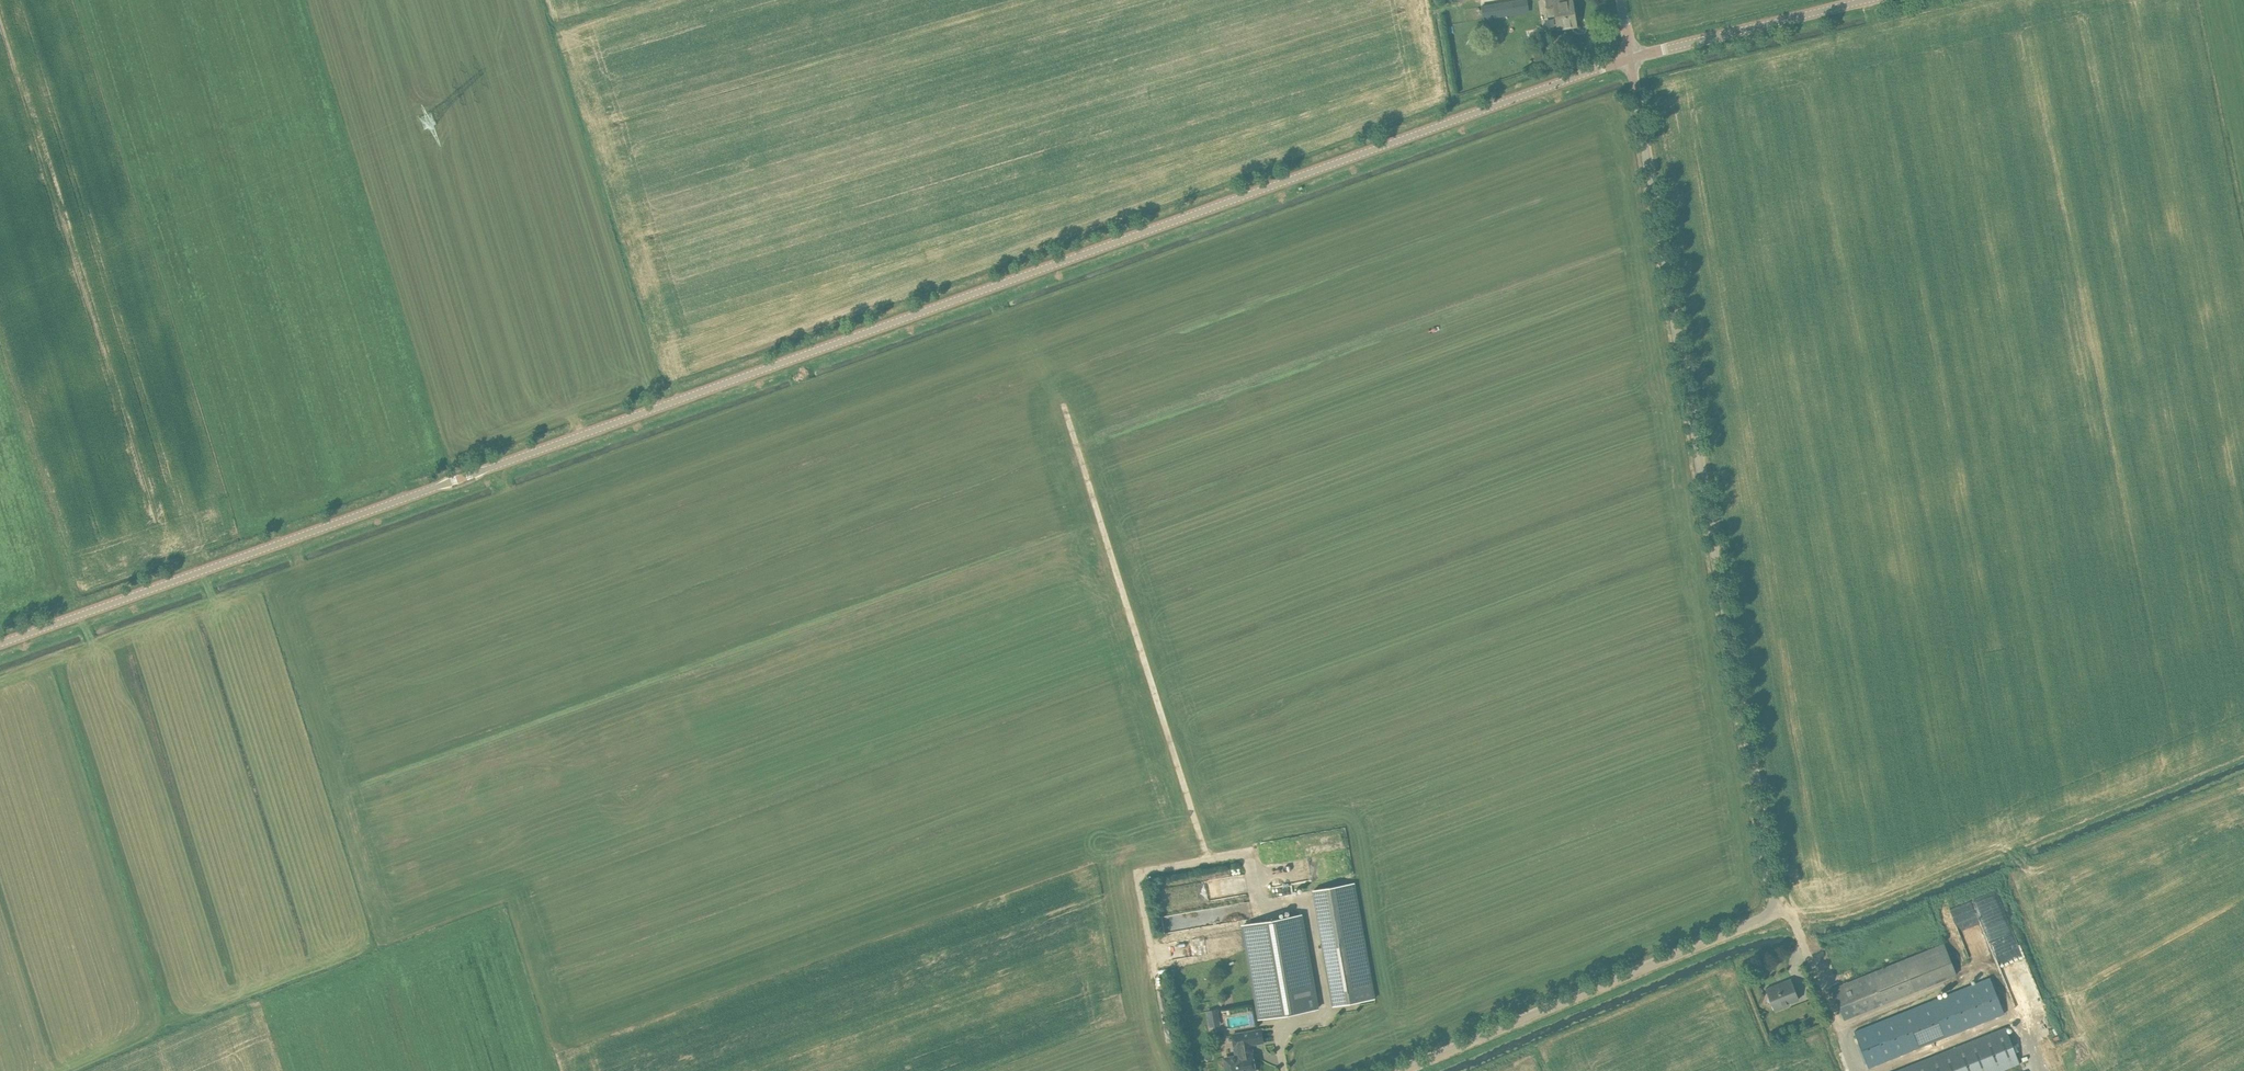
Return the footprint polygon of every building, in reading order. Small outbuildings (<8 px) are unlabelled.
[(1527,0),(1521,0),(1512,2),(1512,0),(1507,0),(1476,5),(1478,17),(1511,11),(1512,14),(1529,11),(1527,0)] [(1558,29),(1576,26),(1574,15),(1573,15),(1572,11),(1573,11),(1571,0),(1568,0),(1547,0),(1549,15),(1556,14),(1558,29)] [(1313,890),(1333,1005),(1375,998),(1354,883),(1313,890)] [(1977,901),(1985,927),(2009,920),(2000,893),(1977,901)] [(1243,926),(1259,1018),(1317,1008),(1301,915),(1243,926)] [(1944,943),(1832,988),(1836,998),(1842,1014),(1844,1019),(1956,974),(1954,969),(1948,953),(1944,943)] [(1990,977),(1854,1031),(1868,1067),(2004,1013),(1990,977)] [(1799,999),(1791,978),(1765,988),(1769,997),(1767,1001),(1771,1003),(1774,1011),(1789,1005),(1789,1003),(1799,999)] [(1217,1008),(1207,1010),(1208,1019),(1218,1017),(1217,1008)] [(1894,1070),(2001,1070),(2020,1064),(2005,1027),(1894,1070)] [(1227,1070),(1252,1070),(1256,1070),(1253,1054),(1252,1054),(1250,1045),(1264,1042),(1261,1029),(1231,1034),(1235,1055),(1225,1057),(1227,1070)]
